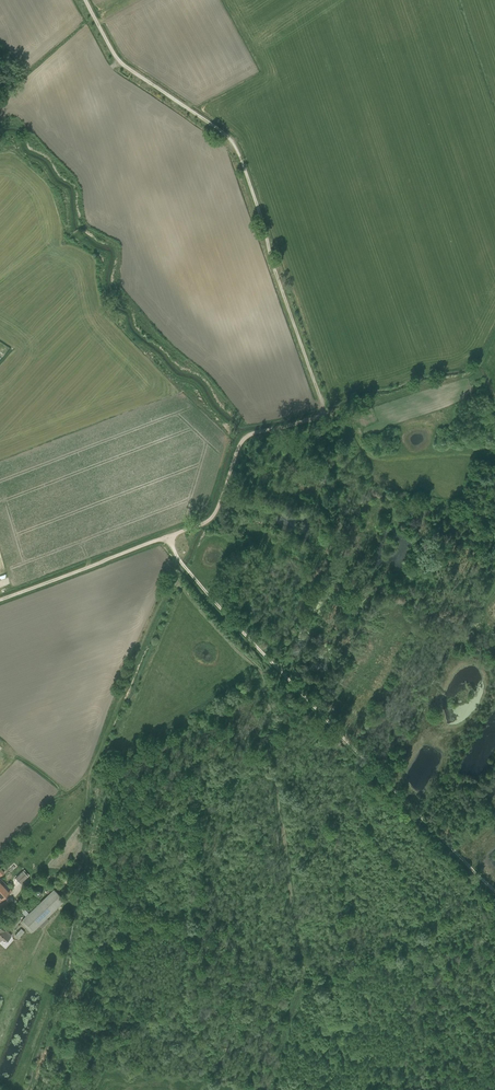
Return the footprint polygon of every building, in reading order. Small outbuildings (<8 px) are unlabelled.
[(369,526),(375,528),(378,519),(372,517),(369,526)] [(286,548),(277,544),(273,555),(281,558),(286,548)] [(23,870),(15,878),(20,884),(28,876),(23,870)] [(62,881),(71,886),(75,879),(65,874),(62,881)] [(12,891),(0,878),(0,902),(12,891)] [(29,887),(28,887),(34,890),(34,892),(35,893),(36,893),(37,893),(38,894),(39,893),(40,892),(41,890),(41,889),(40,888),(39,887),(38,887),(37,887),(35,887),(30,883),(31,884),(29,887)] [(30,933),(33,931),(39,926),(41,928),(49,920),(47,918),(65,900),(54,888),(22,919),(22,920),(20,922),(30,933)] [(19,900),(24,906),(24,905),(28,908),(30,906),(27,902),(26,903),(22,898),(19,900)] [(0,927),(0,941),(2,939),(5,939),(7,941),(11,936),(11,934),(5,929),(4,931),(0,927)] [(24,932),(21,928),(15,935),(18,938),(24,932)]
